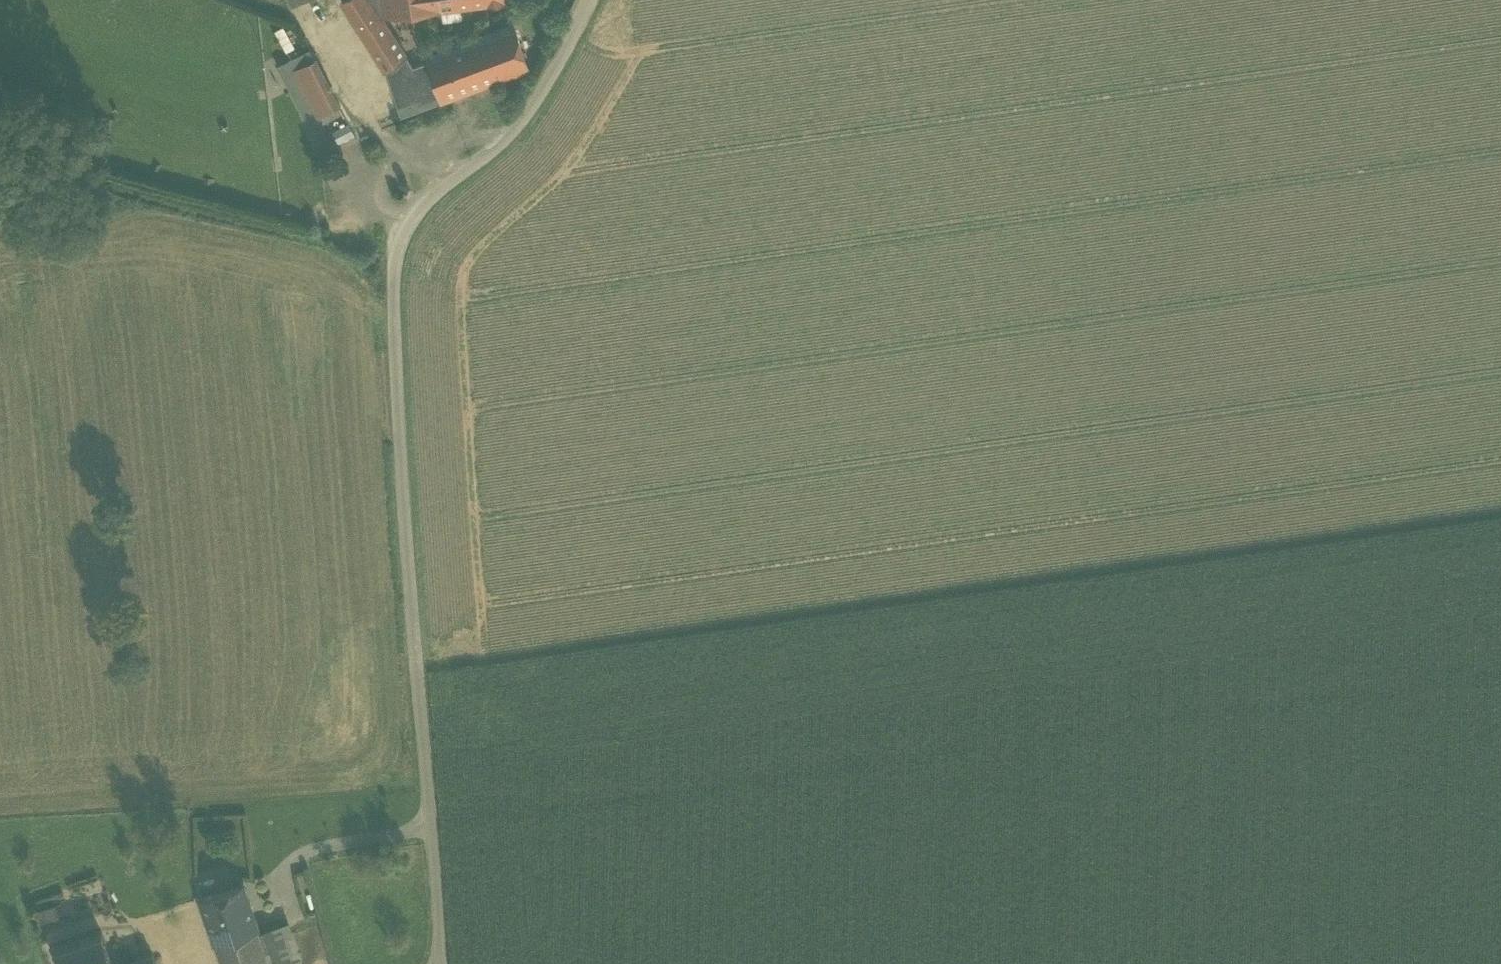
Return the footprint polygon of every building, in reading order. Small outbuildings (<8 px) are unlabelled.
[(380,20),(367,0),(342,0),(362,31),(380,20)] [(380,20),(384,15),(382,0),(367,0),(380,20)] [(384,15),(507,1),(506,0),(382,0),(384,15)] [(370,45),(392,32),(380,20),(362,31),(370,45)] [(515,28),(480,41),(491,82),(527,68),(515,28)] [(392,32),(370,45),(384,66),(406,55),(392,32)] [(480,41),(427,61),(439,101),(491,82),(480,41)] [(340,107),(310,46),(286,59),(318,119),(340,107)] [(413,66),(406,55),(384,66),(400,116),(439,101),(427,61),(413,66)] [(326,134),(318,119),(286,59),(279,63),(318,138),(326,134)] [(347,122),(332,130),(338,142),(354,135),(347,122)] [(200,897),(222,963),(302,963),(273,874),(200,897)] [(43,914),(73,904),(66,885),(36,895),(43,914)] [(54,947),(60,963),(113,963),(101,931),(54,947)] [(116,963),(156,963),(152,952),(116,963)]
